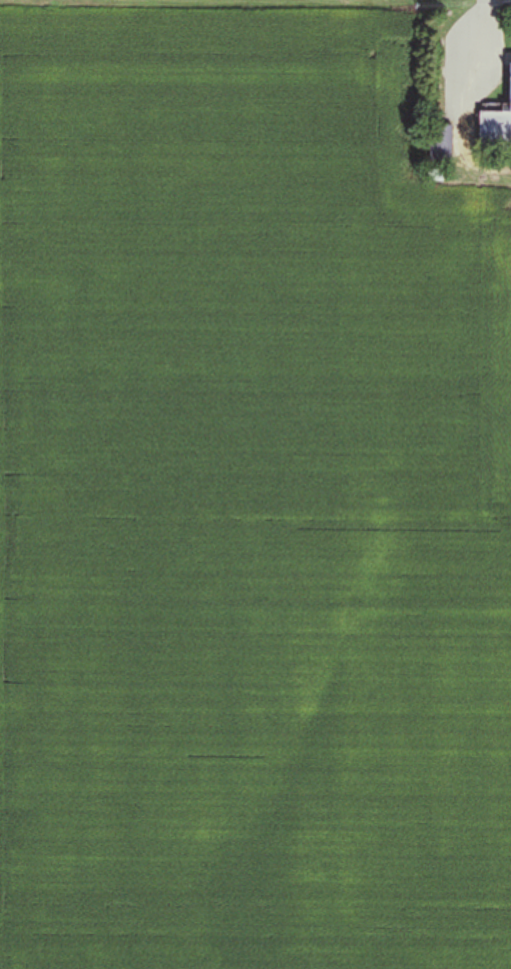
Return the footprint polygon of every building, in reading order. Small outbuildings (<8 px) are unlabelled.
[(510,149),(510,60),(505,60),(504,111),(477,111),(476,149),(510,149)]
